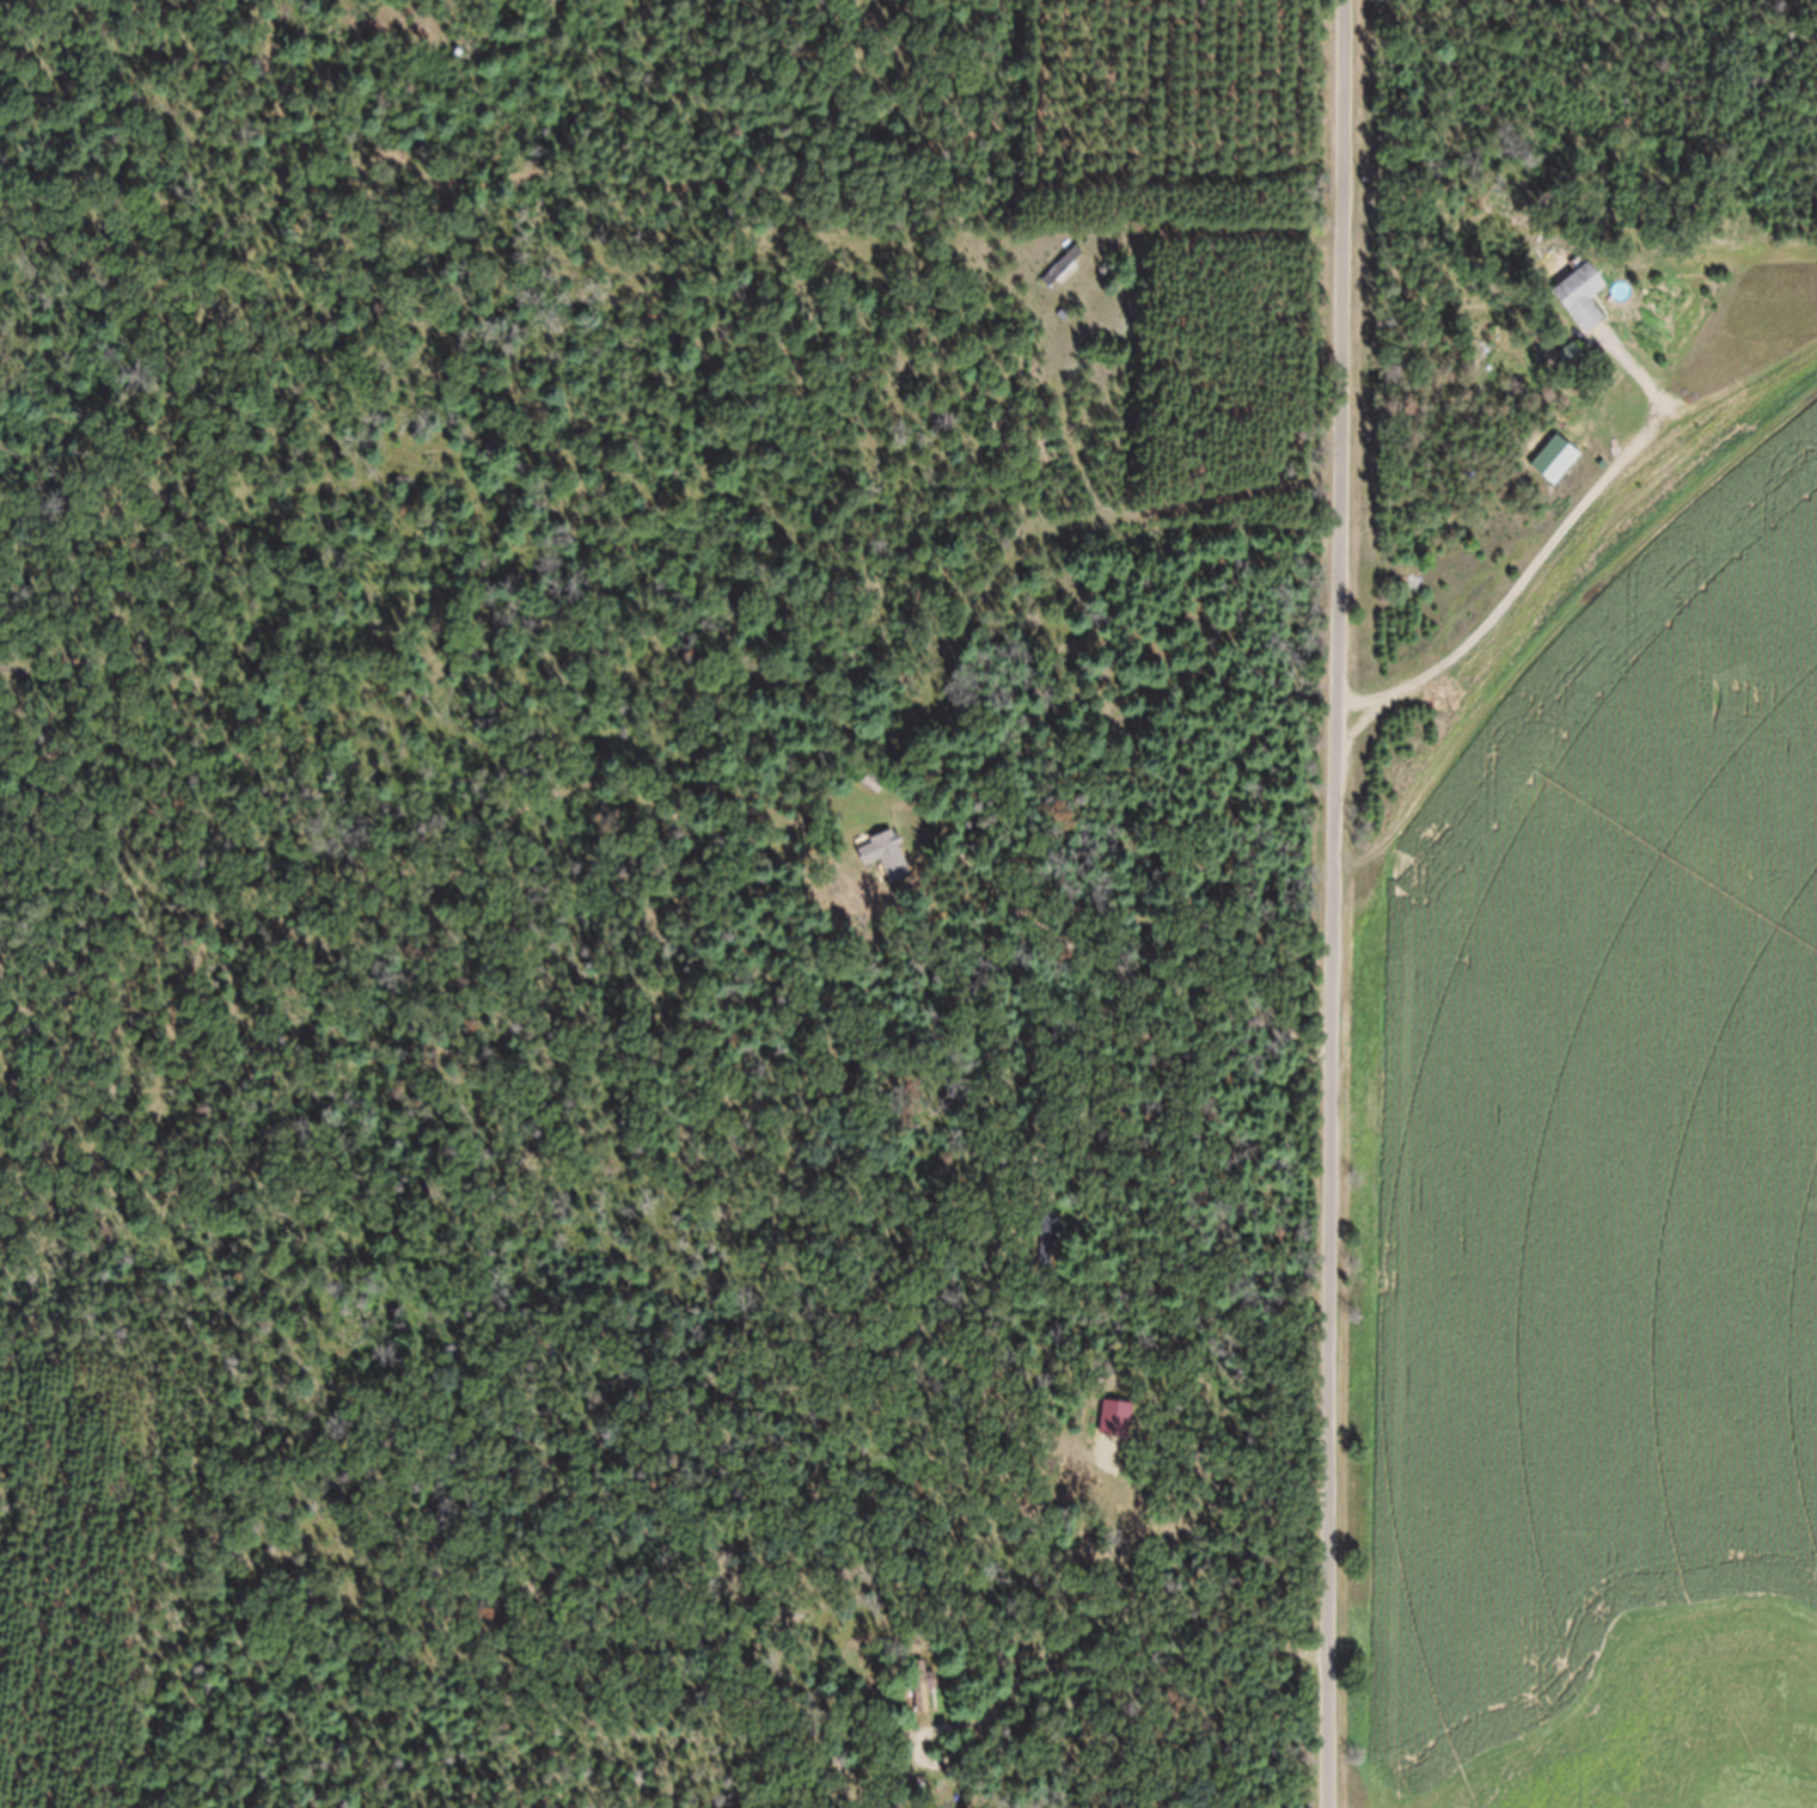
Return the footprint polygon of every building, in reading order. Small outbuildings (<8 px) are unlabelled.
[(1087,268),(1079,260),(1043,295),(1051,303),(1087,268)] [(1555,306),(1589,349),(1608,334),(1592,314),(1609,300),(1592,277),(1555,306)] [(1555,501),(1584,471),(1562,449),(1532,478),(1555,501)] [(864,796),(880,808),(890,794),(874,783),(864,796)] [(902,886),(888,848),(877,852),(891,890),(902,886)] [(1066,1281),(1067,1230),(1045,1230),(1044,1280),(1066,1281)]
